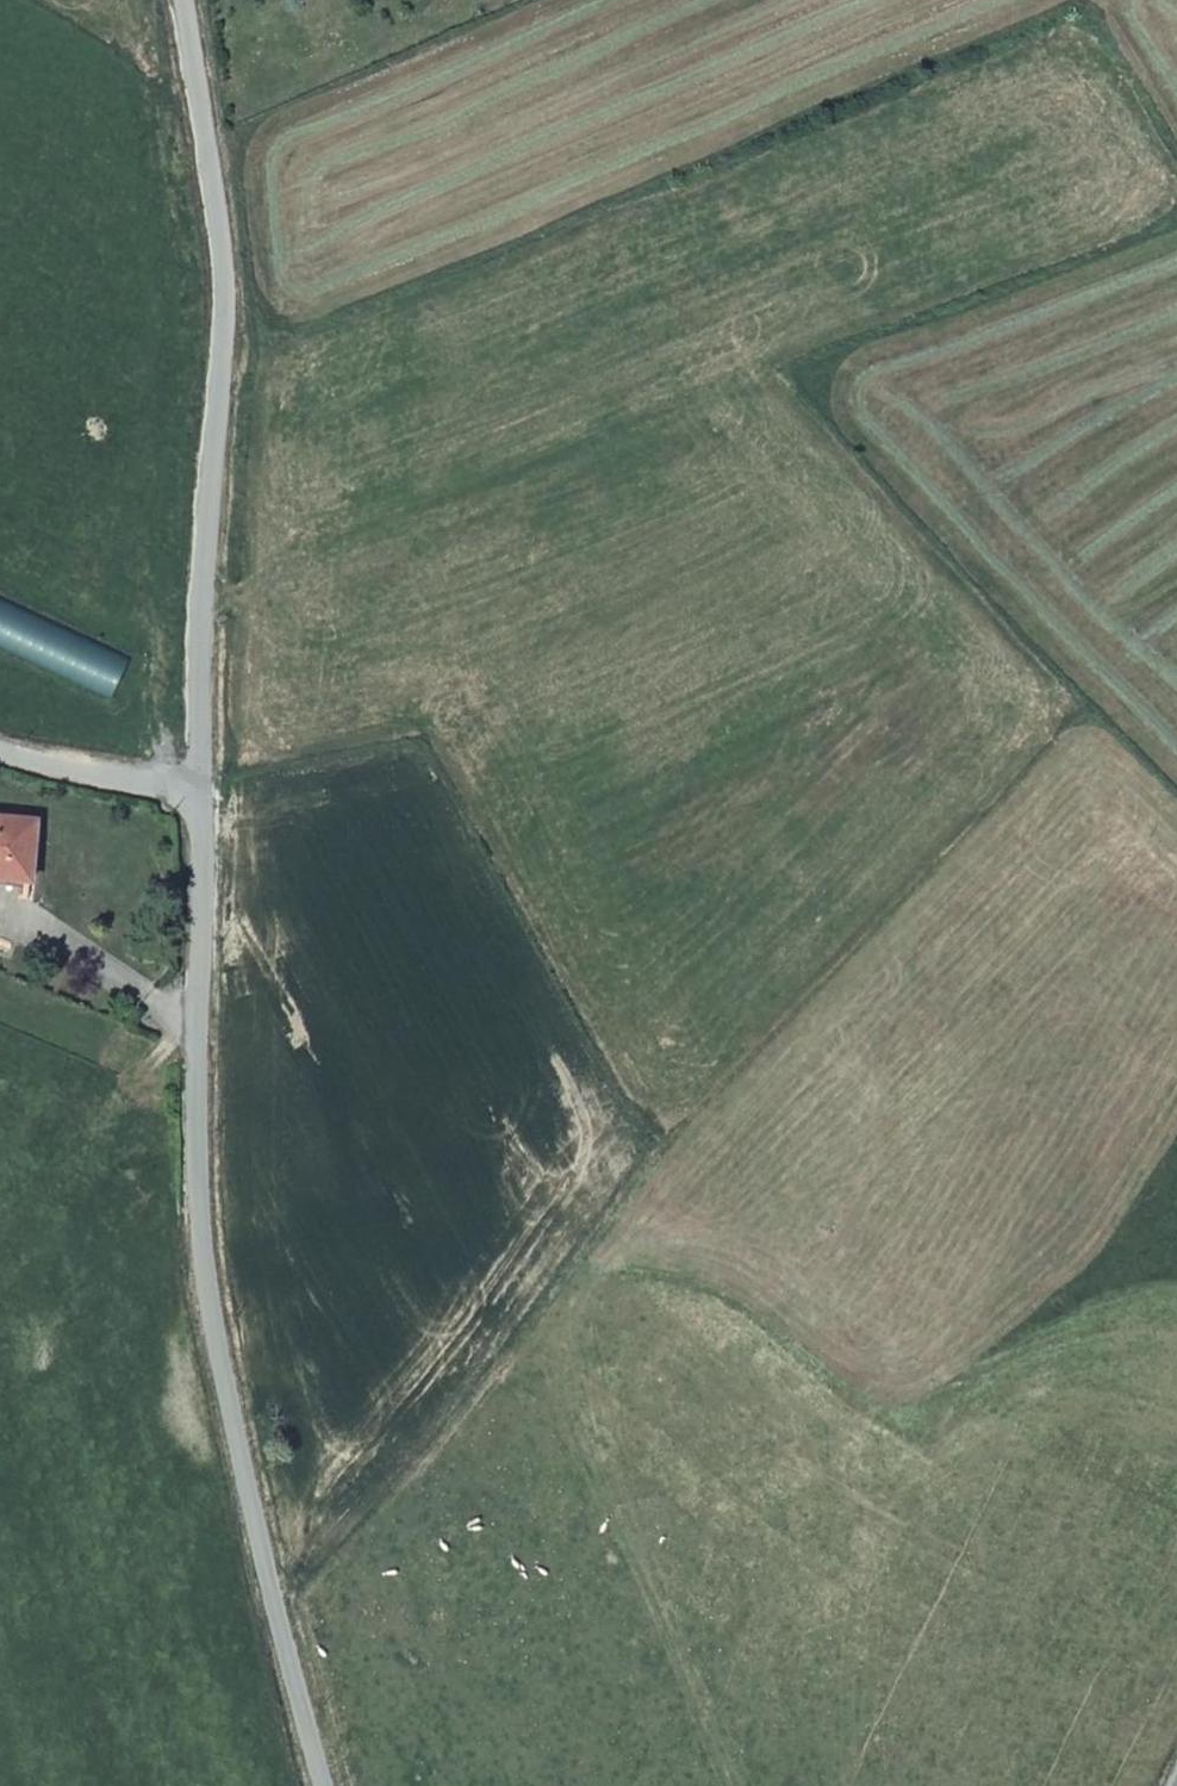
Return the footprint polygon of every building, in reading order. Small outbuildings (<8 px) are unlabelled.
[(117,702),(139,662),(0,600),(0,651),(117,702)] [(10,870),(8,878),(33,876),(36,820),(0,816),(0,870),(10,870)]
